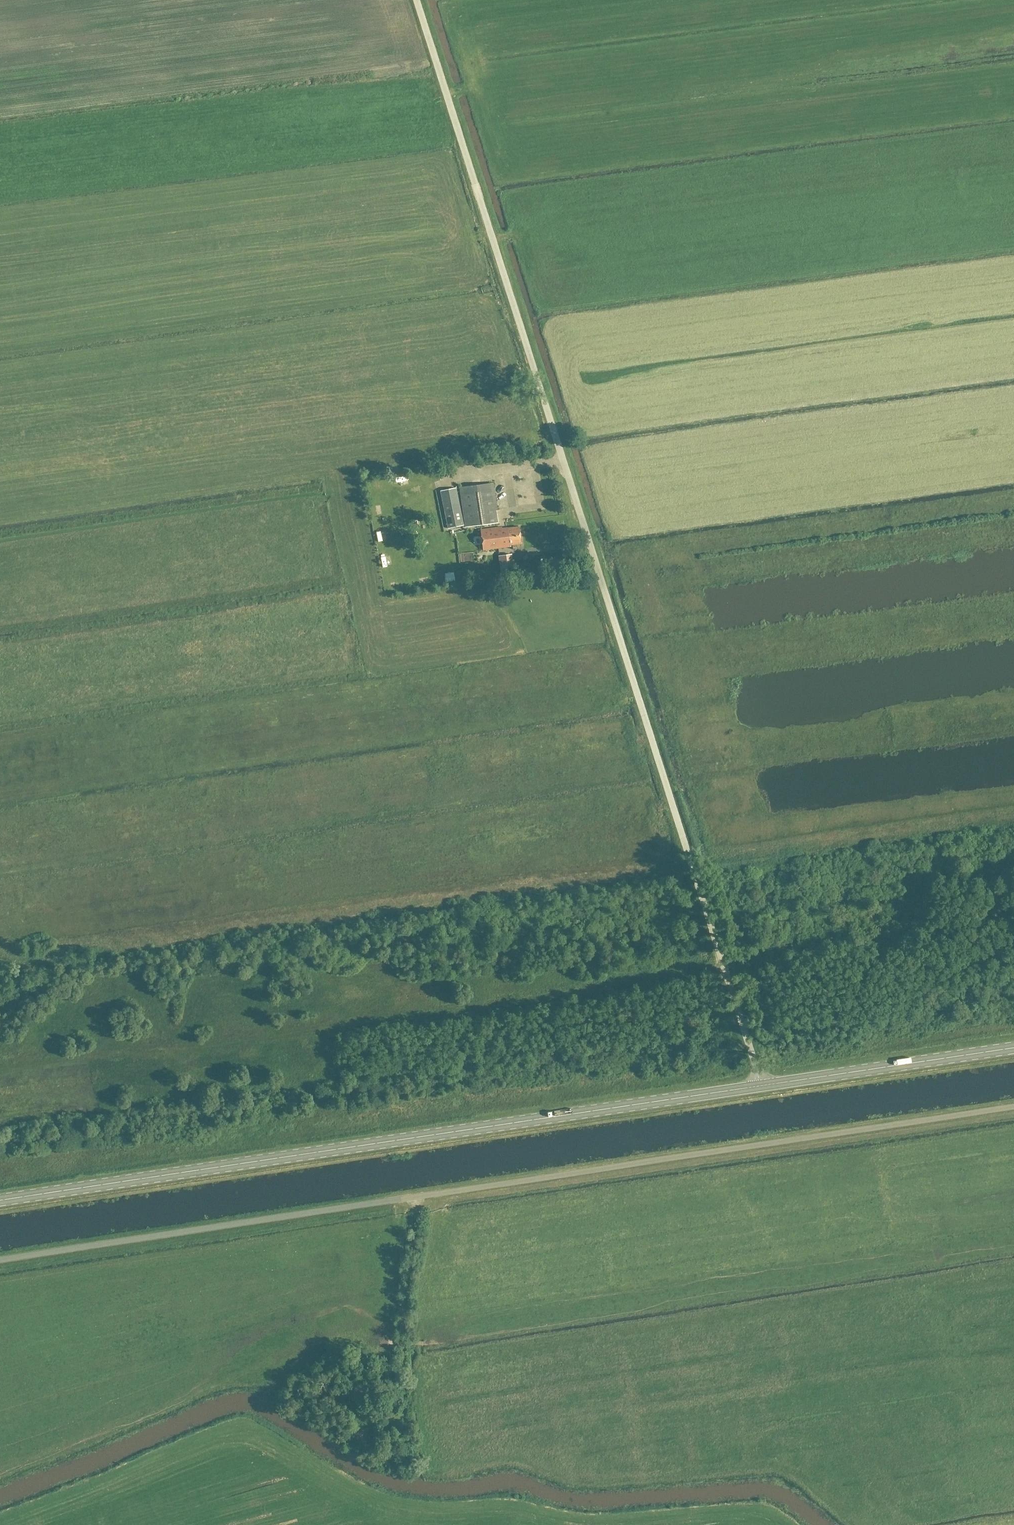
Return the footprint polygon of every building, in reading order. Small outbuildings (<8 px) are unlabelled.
[(492,484),(459,488),(465,529),(498,524),(492,484)] [(456,488),(439,492),(442,506),(444,515),(447,529),(464,526),(459,502),(456,488)] [(510,547),(510,546),(512,545),(512,550),(521,549),(520,544),(521,544),(518,527),(501,530),(501,528),(482,530),(485,550),(510,547)] [(511,554),(498,556),(501,576),(516,574),(514,560),(512,561),(511,554)] [(399,1463),(398,1445),(391,1445),(392,1463),(399,1463)]
